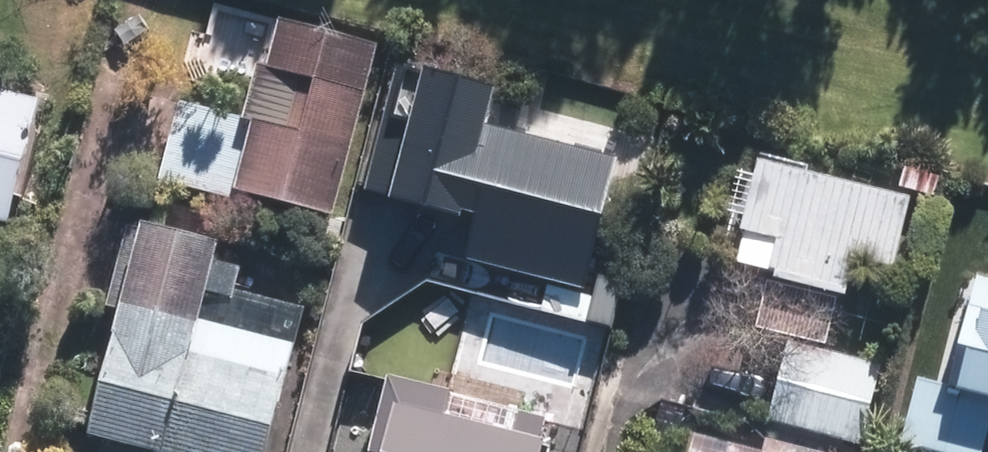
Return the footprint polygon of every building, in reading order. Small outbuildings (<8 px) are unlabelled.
[(327,207),(372,35),(269,9),(257,56),(251,56),(237,111),(172,95),(152,174),(241,197),(243,186),(327,207)] [(463,214),(473,177),(459,173),(473,115),(482,82),(392,59),(359,188),(463,214)] [(5,220),(6,218),(37,95),(0,86),(0,219),(5,220)] [(590,144),(473,115),(459,173),(473,177),(599,208),(604,186),(581,180),(590,144)] [(886,261),(904,189),(748,151),(730,223),(765,233),(758,265),(839,284),(847,252),(886,261)] [(579,285),(599,208),(473,177),(463,214),(453,254),(579,285)] [(284,338),(189,313),(209,232),(131,212),(76,426),(169,450),(169,451),(255,451),(284,338)] [(957,451),(983,451),(987,431),(987,274),(974,271),(946,377),(918,370),(901,438),(957,451)] [(831,290),(760,272),(748,320),(819,337),(831,290)] [(876,359),(780,335),(760,414),(857,438),(876,359)] [(553,439),(543,436),(544,432),(442,406),(449,380),(389,364),(366,451),(549,451),(553,439)]
